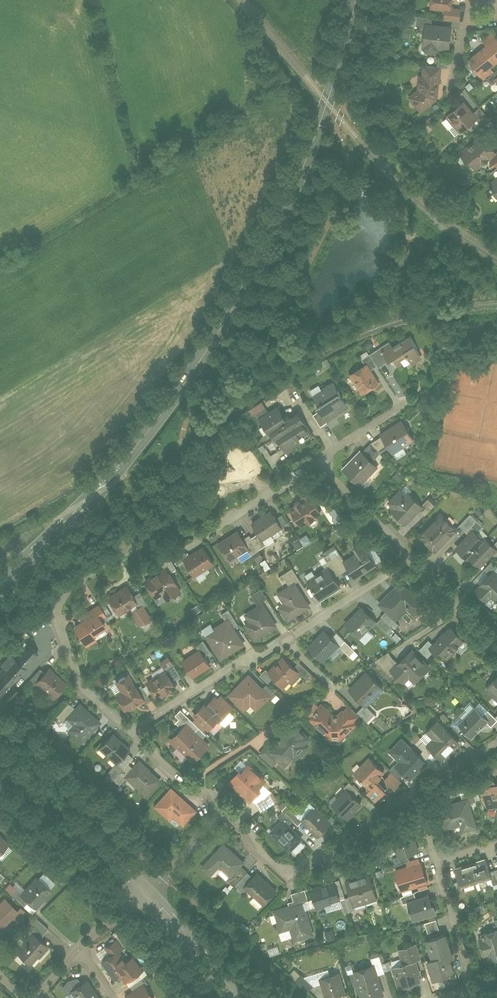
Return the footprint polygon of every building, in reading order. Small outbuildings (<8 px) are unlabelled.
[(430,7),(446,8),(445,18),(461,19),(461,7),(451,6),(452,0),(431,0),(430,7)] [(450,48),(452,24),(424,21),(421,45),(450,48)] [(401,26),(401,36),(409,36),(409,27),(401,26)] [(494,30),(481,39),(484,44),(468,56),(484,77),(494,70),(491,65),(496,60),(496,35),(494,30)] [(437,99),(440,65),(422,63),(422,73),(419,73),(418,87),(407,95),(419,112),(437,99)] [(474,111),(464,98),(446,113),(460,131),(478,117),(481,121),(488,115),(481,106),(474,111)] [(460,148),(475,168),(488,157),(496,167),(496,166),(496,147),(496,148),(482,131),(460,148)] [(487,181),(496,194),(496,174),(487,181)] [(423,356),(410,335),(392,345),(390,341),(370,353),(378,365),(393,357),(398,366),(402,363),(405,367),(423,356)] [(371,369),(378,365),(370,353),(361,358),(365,363),(350,372),(361,391),(378,381),(371,369)] [(346,406),(332,381),(312,393),(317,402),(315,403),(319,410),(314,413),(320,425),(335,417),(333,413),(346,406)] [(280,440),(286,451),(313,436),(298,409),(285,416),(278,404),(268,410),(262,400),(247,409),(252,417),(256,415),(268,435),(271,433),(277,442),(280,440)] [(414,439),(402,418),(380,431),(393,452),(414,439)] [(378,465),(360,448),(342,466),(361,484),(378,465)] [(289,511),(300,528),(322,514),(305,487),(298,491),(303,498),(294,504),(295,506),(289,511)] [(406,524),(419,510),(424,515),(434,504),(428,498),(422,504),(408,490),(406,492),(400,487),(387,500),(393,506),(390,509),(406,524)] [(276,518),(271,510),(251,522),(262,539),(287,523),(281,514),(276,518)] [(440,511),(417,535),(434,551),(457,527),(440,511)] [(454,546),(468,559),(469,558),(479,567),(496,549),(496,547),(485,536),(484,537),(473,527),(454,546)] [(236,529),(217,542),(230,560),(249,547),(236,529)] [(291,541),(295,549),(310,542),(306,534),(291,541)] [(357,551),(344,559),(355,578),(377,564),(361,539),(353,545),(357,551)] [(186,551),(174,558),(178,565),(184,561),(193,575),(214,562),(203,545),(188,554),(186,551)] [(318,558),(320,563),(338,555),(334,545),(321,551),(323,556),(318,558)] [(164,567),(144,579),(156,599),(163,595),(167,601),(184,591),(172,570),(176,568),(171,558),(162,563),(164,567)] [(341,585),(328,566),(307,579),(320,599),(341,585)] [(474,589),(486,601),(492,594),(496,598),(496,597),(496,572),(493,569),(474,589)] [(399,579),(378,602),(396,619),(407,607),(415,615),(425,603),(399,579)] [(310,606),(294,580),(276,591),(282,602),(277,605),(287,620),(310,606)] [(126,583),(106,596),(118,615),(129,609),(139,626),(153,618),(145,605),(147,604),(140,591),(133,595),(126,583)] [(277,624),(262,600),(267,597),(261,587),(250,594),(257,604),(243,612),(249,621),(244,623),(254,638),(277,624)] [(83,617),(72,623),(85,646),(96,640),(92,633),(106,626),(101,617),(105,615),(98,603),(80,613),(83,617)] [(361,605),(344,623),(359,638),(377,620),(361,605)] [(224,619),(203,632),(219,659),(245,643),(235,625),(238,623),(229,608),(221,613),(224,619)] [(465,638),(450,624),(432,642),(429,638),(419,648),(428,656),(436,648),(445,658),(465,638)] [(322,628),(307,646),(323,660),(339,643),(322,628)] [(0,667),(0,704),(2,706),(19,689),(12,682),(27,666),(40,653),(23,637),(0,662),(0,664),(2,665),(0,667)] [(209,664),(199,647),(182,658),(192,675),(209,664)] [(430,665),(412,647),(391,669),(404,682),(410,676),(415,681),(430,665)] [(265,668),(260,674),(268,681),(273,676),(284,686),(289,680),(292,683),(301,673),(306,678),(311,673),(298,661),(294,666),(281,654),(267,669),(265,668)] [(68,683),(50,665),(33,682),(51,700),(68,683)] [(166,667),(145,680),(157,699),(178,686),(166,667)] [(383,686),(366,670),(348,688),(366,704),(383,686)] [(145,699),(128,671),(114,680),(120,691),(114,694),(125,712),(145,699)] [(248,672),(227,693),(244,710),(250,704),(256,709),(271,694),(248,672)] [(484,688),(496,700),(496,675),(484,688)] [(233,705),(220,693),(218,696),(215,693),(205,704),(203,702),(193,713),(196,716),(192,720),(203,730),(206,728),(207,730),(219,717),(220,719),(233,705)] [(361,716),(348,704),(344,709),(342,708),(339,712),(332,711),(320,701),(318,704),(313,700),(303,711),(308,715),(306,717),(329,740),(342,740),(359,723),(357,720),(361,716)] [(101,720),(80,701),(66,717),(73,724),(67,730),(81,742),(101,720)] [(474,705),(458,722),(472,736),(489,719),(474,705)] [(460,740),(437,718),(425,730),(432,737),(426,743),(442,758),(460,740)] [(186,721),(168,739),(192,762),(209,743),(186,721)] [(310,736),(293,721),(271,745),(267,741),(257,752),(272,765),(277,759),(285,766),(294,756),(296,758),(308,745),(305,742),(310,736)] [(130,747),(113,732),(98,748),(115,764),(130,747)] [(428,761),(401,735),(388,750),(398,759),(394,764),(410,779),(428,761)] [(385,771),(369,756),(354,771),(369,786),(365,789),(375,799),(385,789),(377,781),(382,776),(393,787),(401,779),(389,767),(385,771)] [(162,777),(139,757),(123,776),(145,796),(162,777)] [(245,760),(227,782),(249,801),(268,780),(245,760)] [(485,809),(496,805),(496,782),(479,788),(485,809)] [(196,809),(172,786),(153,805),(168,820),(172,816),(181,825),(196,809)] [(363,804),(345,786),(330,802),(348,819),(363,804)] [(478,826),(468,796),(437,805),(444,829),(460,825),(462,831),(478,826)] [(258,810),(266,806),(262,797),(254,801),(258,810)] [(289,852),(304,837),(290,824),(293,820),(297,824),(301,820),(300,819),(286,805),(277,814),(281,818),(268,831),(289,852)] [(318,837),(332,823),(314,805),(300,819),(301,820),(318,837)] [(398,856),(419,850),(413,827),(384,835),(389,852),(396,850),(398,856)] [(8,841),(0,834),(0,851),(8,841)] [(244,860),(223,840),(199,868),(210,877),(219,867),(230,876),(244,860)] [(492,878),(486,857),(470,862),(476,882),(492,878)] [(421,861),(393,869),(400,891),(428,883),(421,861)] [(476,882),(470,862),(455,866),(461,887),(476,882)] [(276,889),(256,871),(242,886),(262,904),(276,889)] [(378,897),(371,873),(357,877),(364,901),(378,897)] [(51,890),(36,876),(19,893),(34,908),(51,890)] [(364,901),(357,877),(343,881),(351,905),(364,901)] [(335,880),(310,888),(316,909),(326,906),(325,904),(341,898),(335,880)] [(288,906),(271,911),(278,933),(290,929),(294,941),(315,934),(307,909),(311,908),(305,889),(291,893),(293,900),(287,902),(288,906)] [(436,912),(430,893),(407,901),(413,920),(436,912)] [(14,918),(17,922),(27,912),(19,905),(15,908),(4,897),(0,900),(0,933),(14,918)] [(436,918),(425,922),(429,936),(425,937),(431,956),(426,958),(433,978),(455,970),(451,958),(455,956),(446,930),(441,932),(436,918)] [(30,934),(14,951),(29,964),(47,945),(39,938),(46,930),(35,919),(25,930),(30,934)] [(481,932),(482,936),(479,937),(486,961),(496,958),(496,927),(481,932)] [(141,969),(132,955),(125,959),(121,951),(124,949),(118,939),(104,948),(109,955),(101,960),(113,980),(120,975),(123,980),(141,969)] [(421,958),(416,942),(398,948),(403,962),(392,965),(399,987),(422,979),(416,959),(421,958)] [(374,963),(352,970),(360,997),(368,997),(384,993),(374,963)] [(339,970),(319,976),(326,997),(346,992),(339,970)] [(99,997),(87,978),(70,989),(76,997),(97,997),(99,997)] [(143,982),(124,995),(126,997),(154,997),(143,982)]
